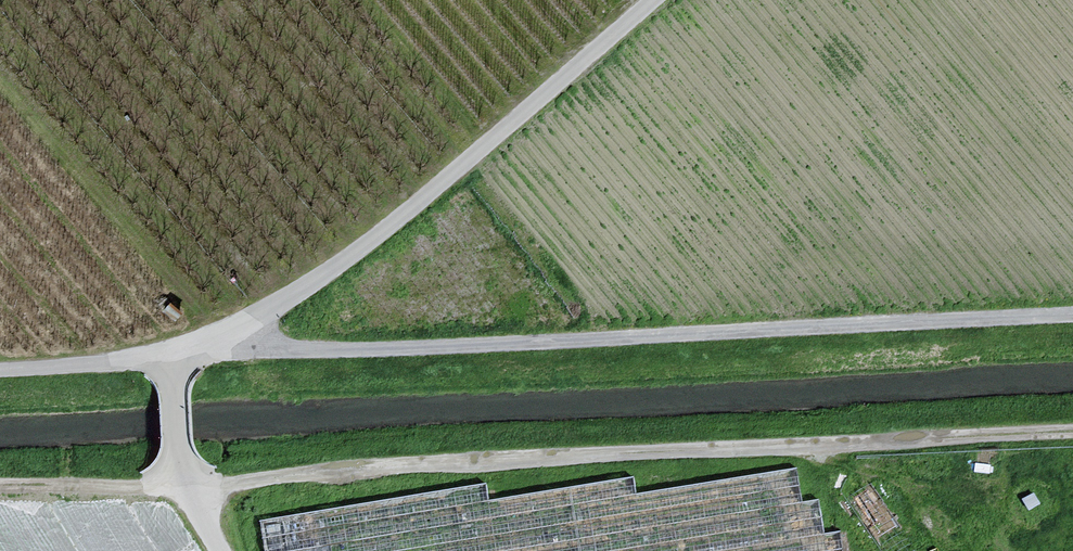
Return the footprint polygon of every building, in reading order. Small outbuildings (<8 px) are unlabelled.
[(261,522),(266,550),(845,550),(841,531),(825,534),(819,499),(804,501),(798,467),(638,495),(635,476),(493,500),(490,483),(261,522)] [(879,538),(902,522),(874,479),(850,495),(879,538)]
